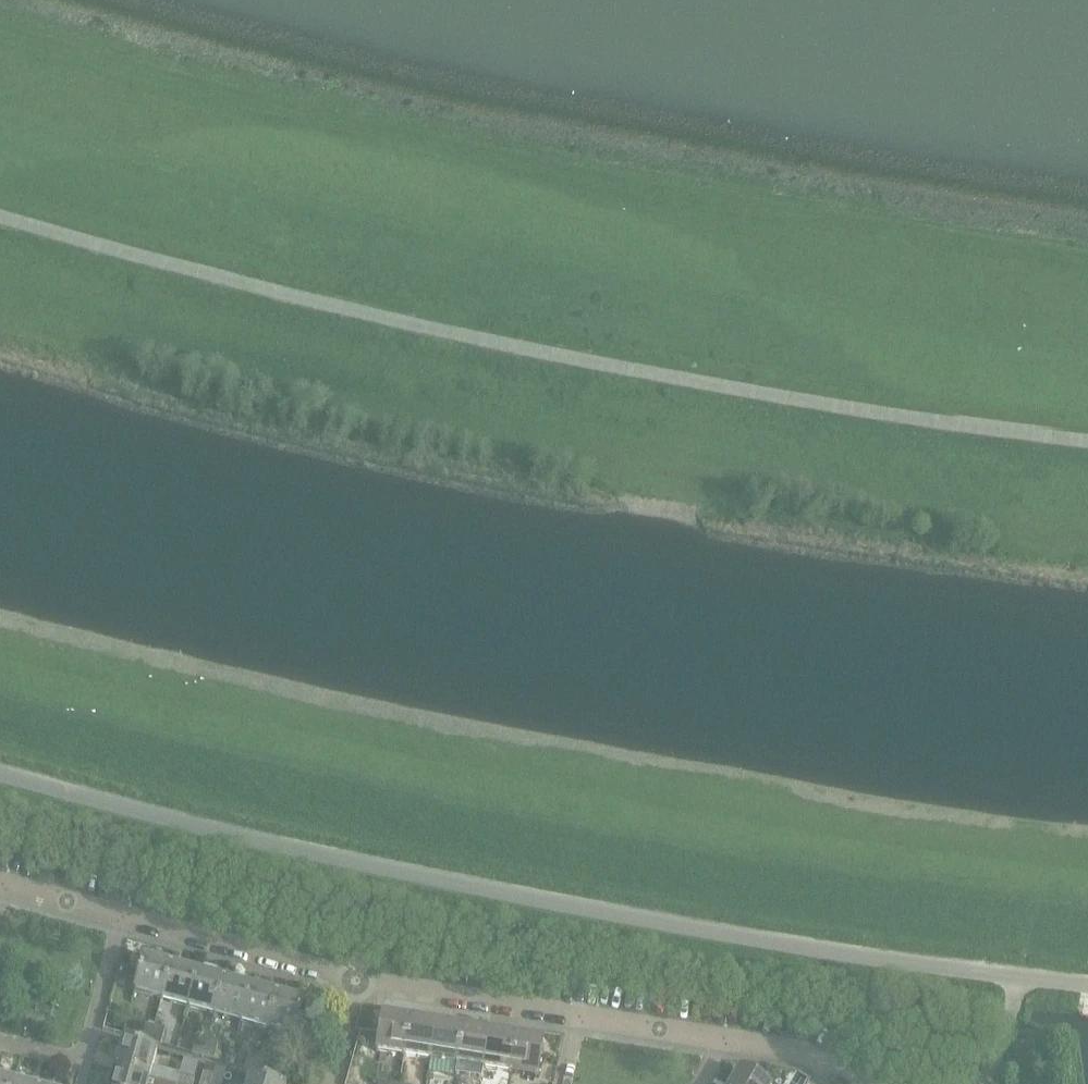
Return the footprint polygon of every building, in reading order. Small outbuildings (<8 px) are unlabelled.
[(134,992),(161,1000),(170,964),(144,957),(134,992)] [(170,964),(161,1000),(187,1007),(197,971),(170,964)] [(197,971),(187,1007),(215,1014),(224,979),(197,971)] [(224,979),(215,1014),(241,1021),(250,986),(224,979)] [(250,986),(241,1021),(267,1028),(277,993),(250,986)] [(277,993),(267,1028),(295,1036),(304,1000),(277,993)] [(378,1051),(404,1055),(410,1018),(383,1014),(378,1051)] [(410,1018),(404,1055),(430,1059),(436,1022),(410,1018)] [(127,1020),(123,1035),(149,1041),(153,1027),(127,1020)] [(436,1022),(430,1059),(457,1063),(463,1026),(436,1022)] [(463,1026),(457,1063),(484,1067),(489,1030),(463,1026)] [(153,1027),(149,1041),(161,1044),(164,1029),(153,1027)] [(489,1030),(484,1067),(510,1071),(516,1034),(489,1030)] [(516,1034),(510,1071),(538,1075),(544,1039),(516,1034)] [(196,1038),(192,1053),(204,1056),(208,1041),(196,1038)] [(208,1041),(204,1056),(213,1059),(217,1044),(208,1041)] [(121,1042),(113,1068),(149,1078),(156,1051),(121,1042)] [(250,1053),(246,1068),(256,1071),(259,1055),(250,1053)] [(259,1055),(256,1071),(267,1074),(271,1058),(259,1055)] [(201,1083),(211,1083),(216,1067),(206,1064),(201,1083)] [(109,1083),(147,1083),(149,1078),(113,1068),(109,1083)] [(732,1083),(765,1083),(740,1070),(732,1083)] [(176,1083),(193,1083),(195,1079),(178,1074),(176,1083)]
